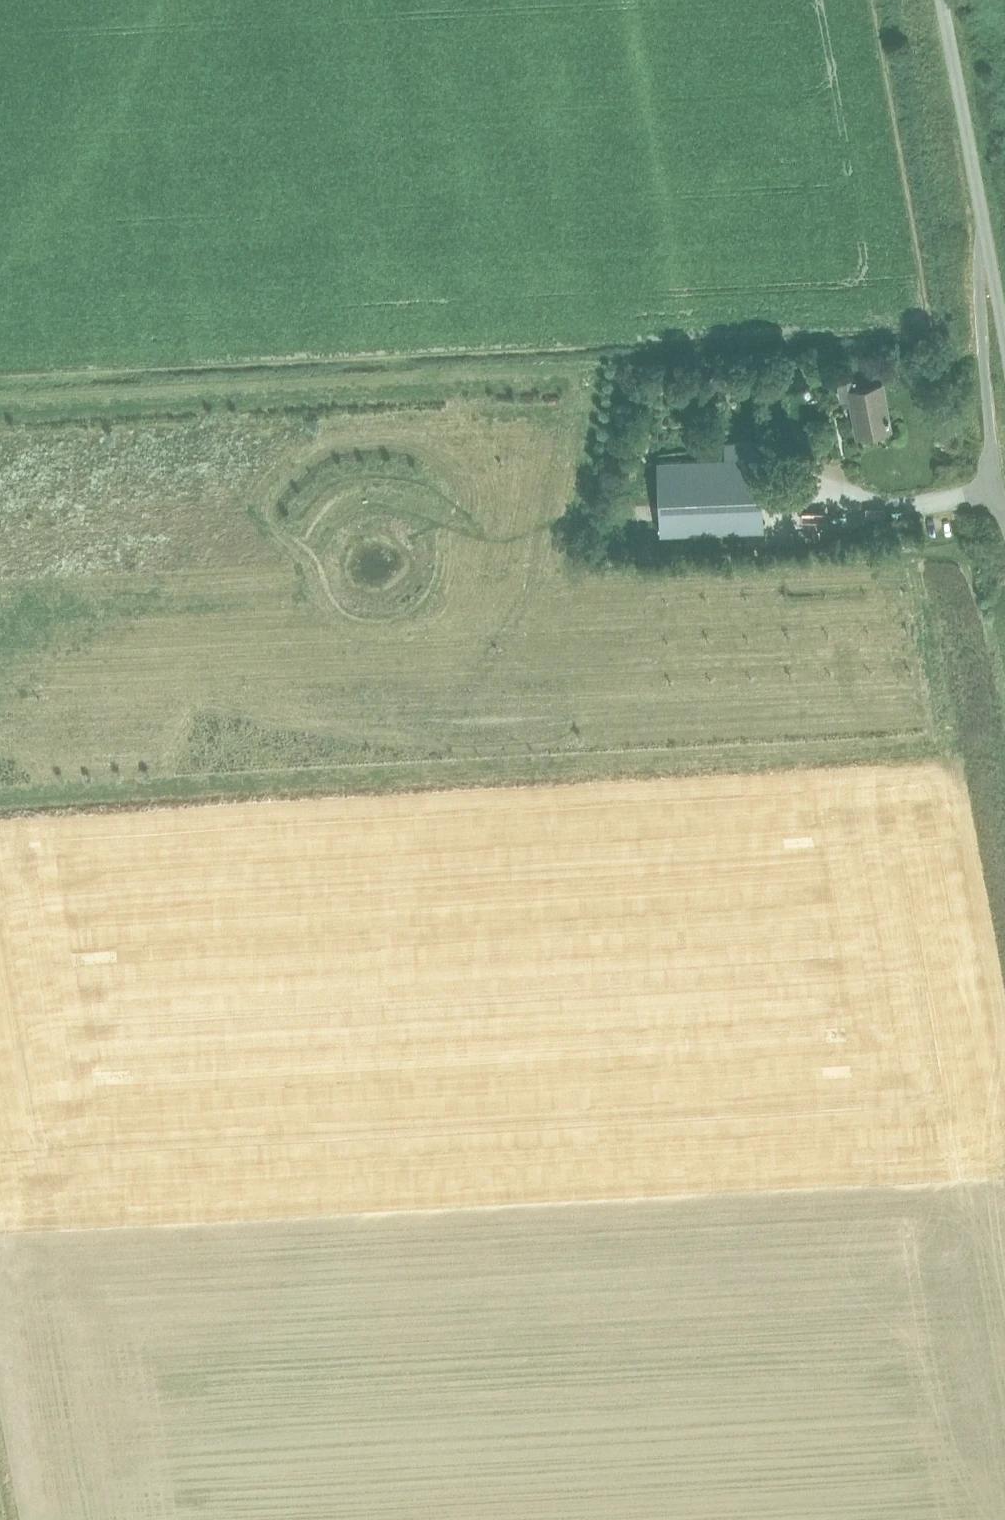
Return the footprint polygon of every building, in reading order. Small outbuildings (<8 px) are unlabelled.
[(857,434),(890,428),(882,383),(857,388),(856,378),(838,381),(841,399),(850,398),(857,434)] [(661,532),(763,528),(759,440),(725,442),(725,458),(658,460),(661,532)] [(579,546),(579,555),(587,556),(588,547),(579,546)]
